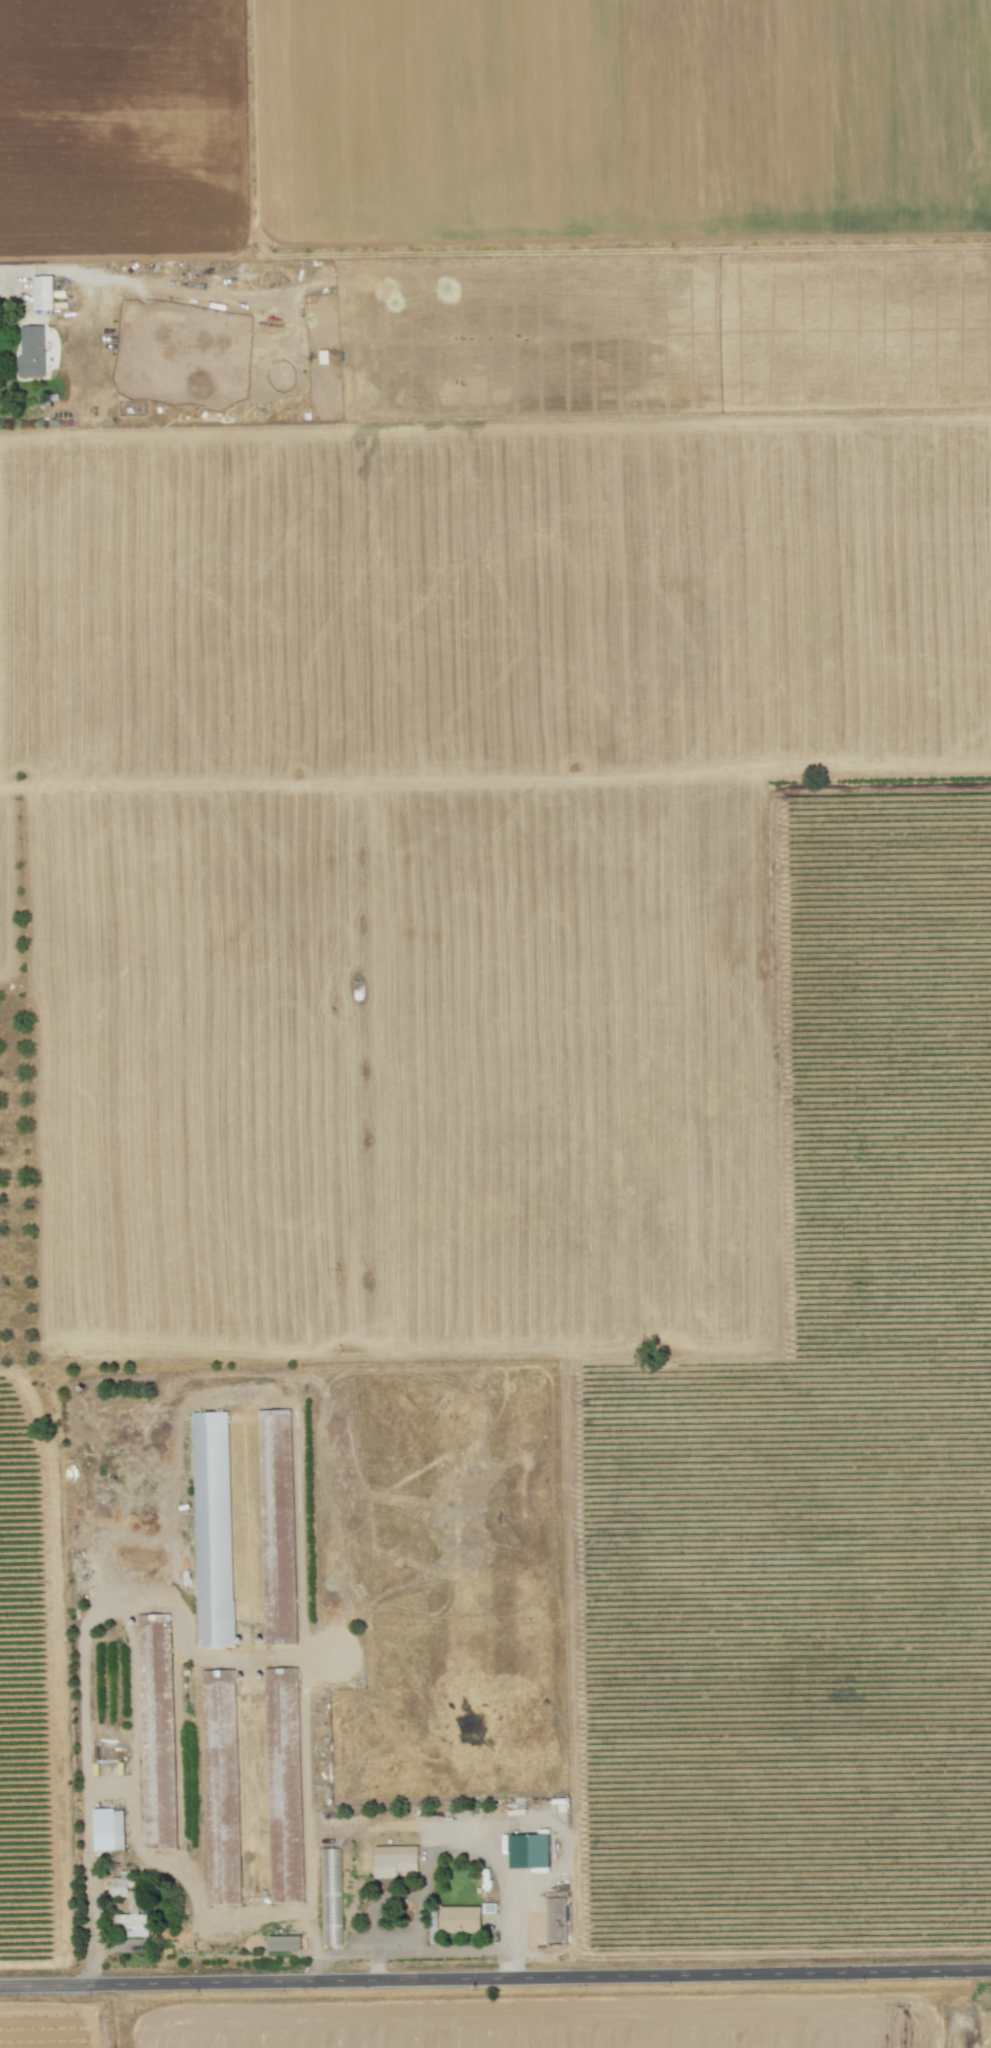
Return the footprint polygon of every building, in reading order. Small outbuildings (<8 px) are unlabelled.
[(33,310),(53,309),(52,276),(33,277),(33,310)] [(42,326),(18,326),(20,377),(44,377),(42,326)] [(228,1412),(192,1413),(198,1648),(234,1647),(228,1412)] [(143,1849),(175,1849),(169,1614),(138,1615),(143,1849)] [(265,1669),(266,1739),(278,1739),(279,1744),(298,1744),(297,1668),(265,1669)] [(93,1810),(95,1851),(125,1850),(123,1808),(93,1810)] [(510,1869),(550,1868),(549,1834),(509,1835),(510,1869)] [(374,1847),(375,1878),(397,1878),(397,1872),(418,1871),(417,1846),(374,1847)] [(324,1946),(341,1945),(340,1913),(336,1913),(335,1904),(339,1904),(338,1849),(320,1849),(321,1898),(323,1897),(324,1946)] [(149,1937),(148,1913),(142,1913),(141,1889),(134,1889),(134,1878),(111,1878),(111,1897),(128,1897),(128,1915),(114,1915),(114,1924),(123,1924),(123,1937),(149,1937)] [(481,1907),(440,1906),(439,1933),(481,1933),(481,1907)] [(268,1936),(268,1951),(301,1950),(301,1936),(268,1936)]
